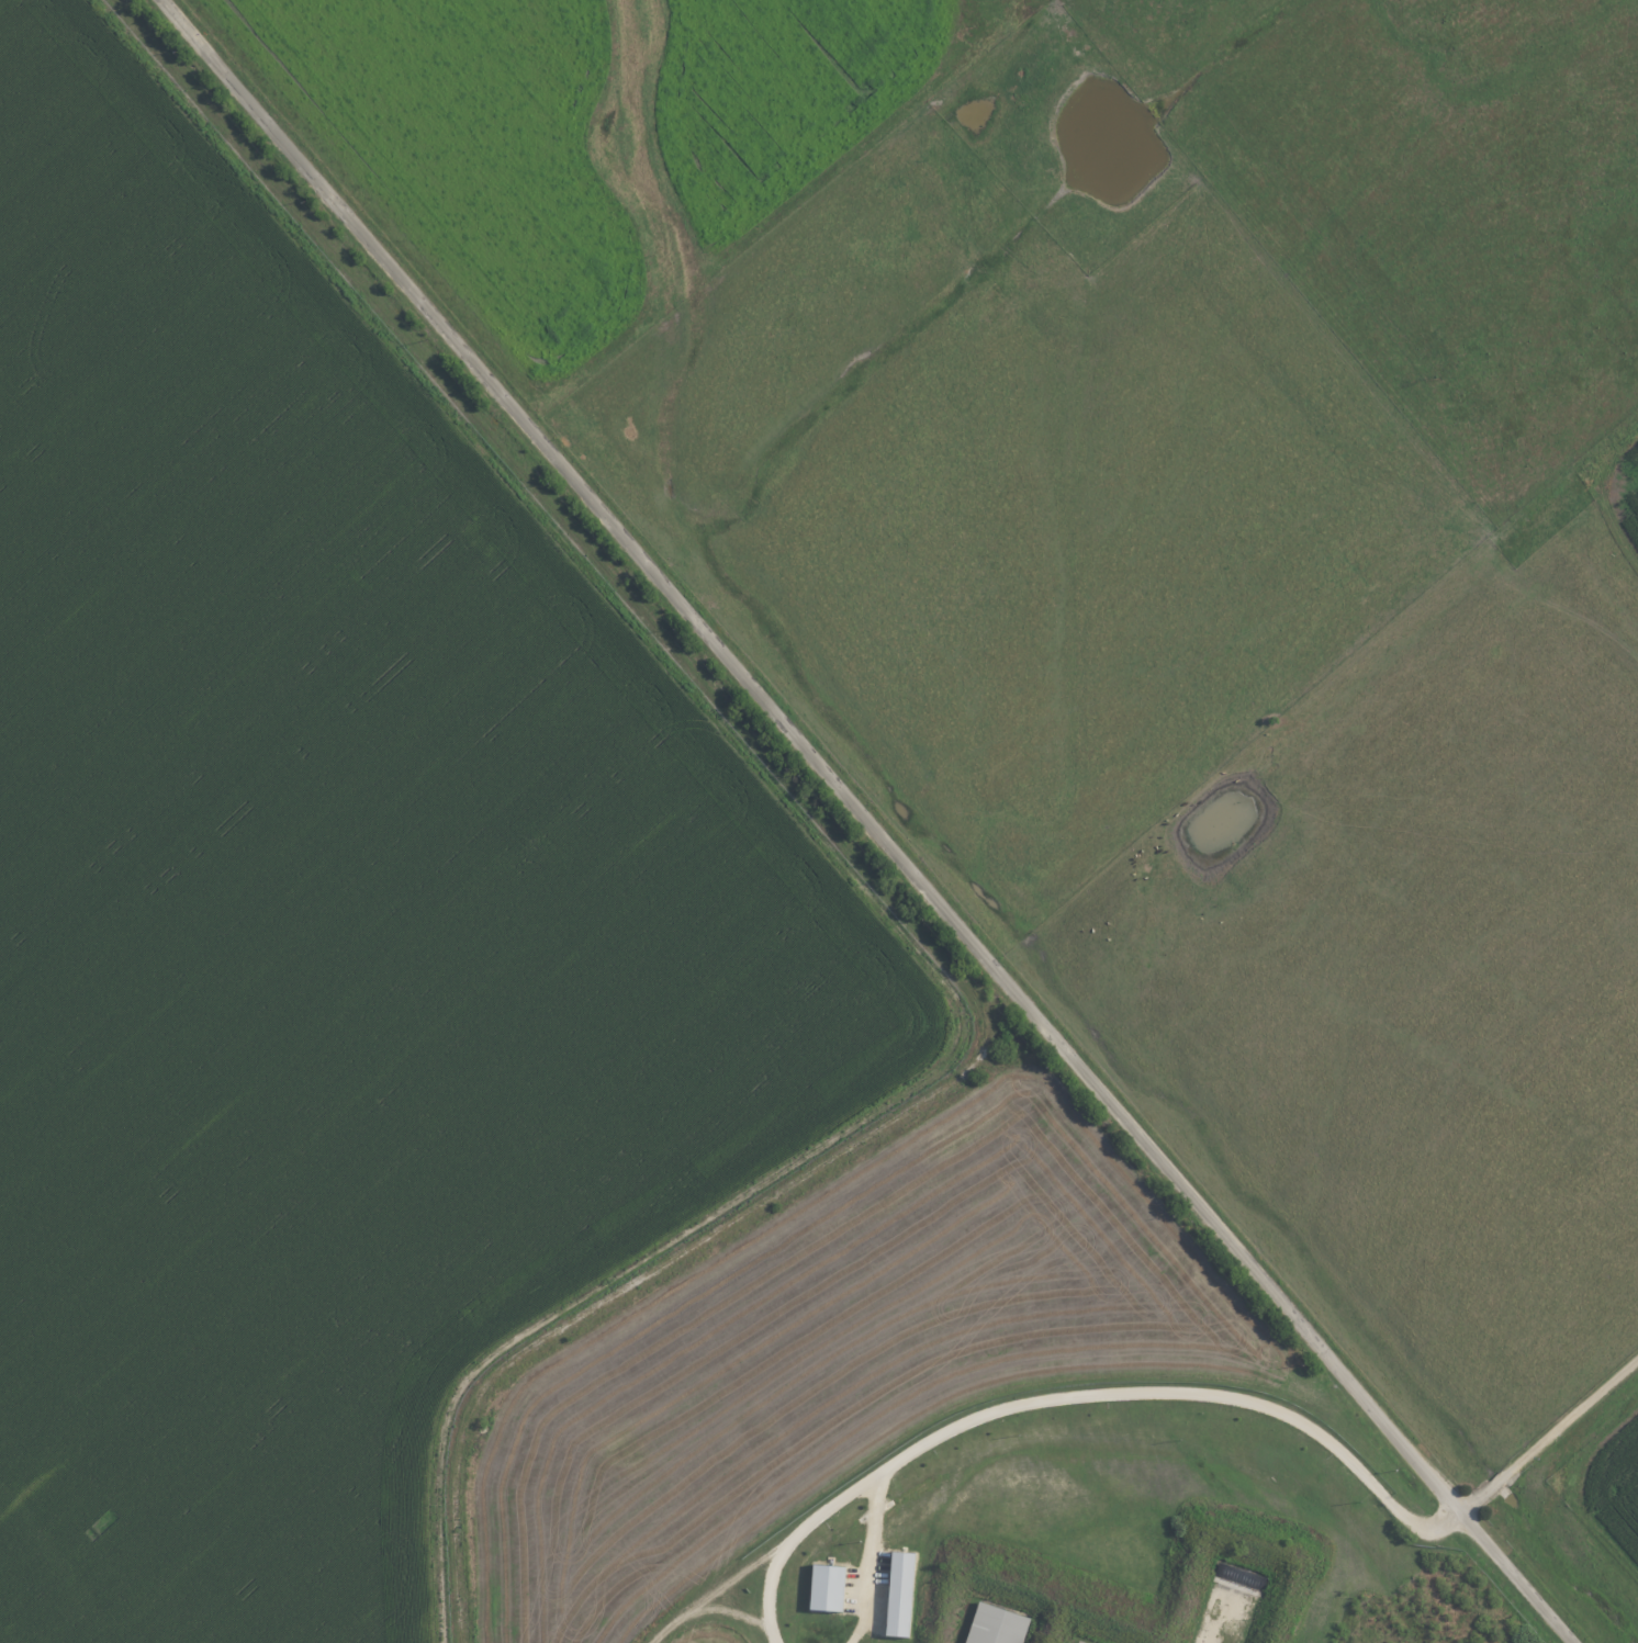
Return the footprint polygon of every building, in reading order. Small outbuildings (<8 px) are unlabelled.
[(914,1636),(918,1551),(895,1551),(891,1635),(914,1636)] [(849,1565),(817,1564),(815,1609),(848,1610),(849,1565)] [(980,1601),(967,1642),(1024,1642),(1032,1616),(980,1601)]
